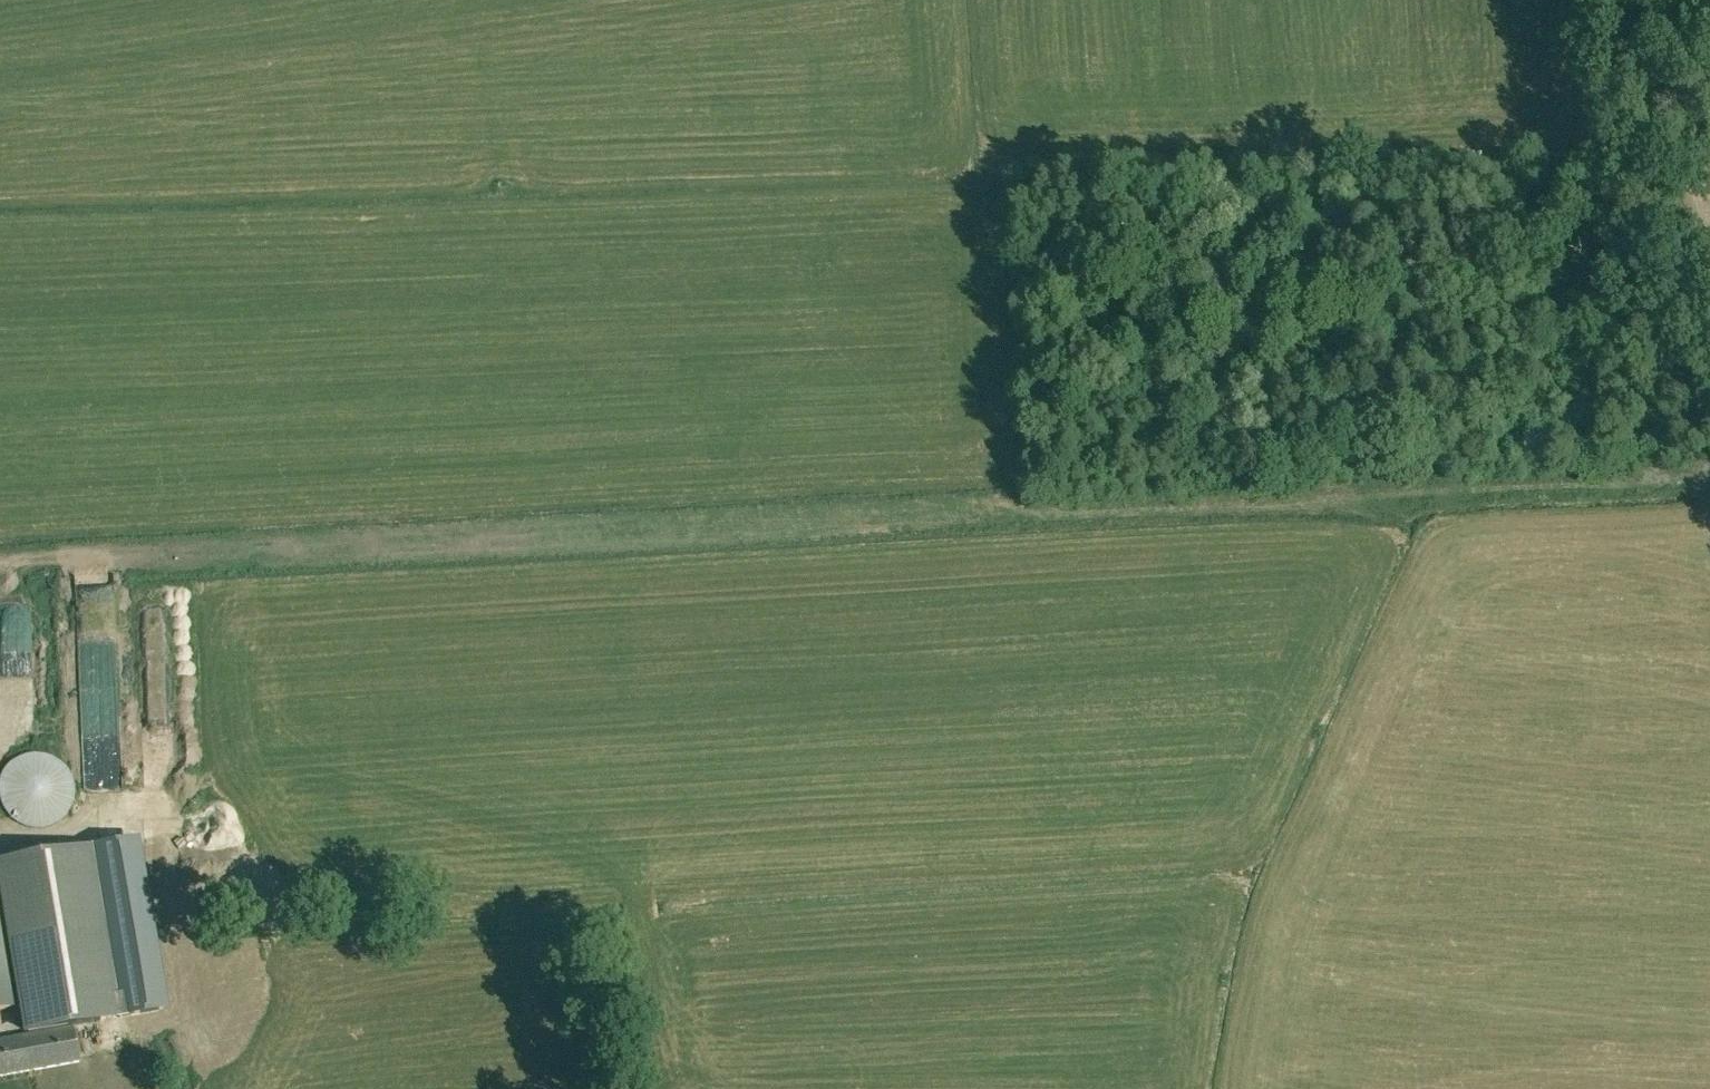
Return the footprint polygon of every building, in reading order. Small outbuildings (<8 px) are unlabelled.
[(0,864),(0,1011),(24,1007),(28,1032),(92,1022),(93,1031),(98,1030),(97,1021),(119,1018),(90,847),(55,853),(56,853),(1,864),(0,864)] [(0,1040),(0,1077),(81,1063),(74,1027),(0,1040)]
